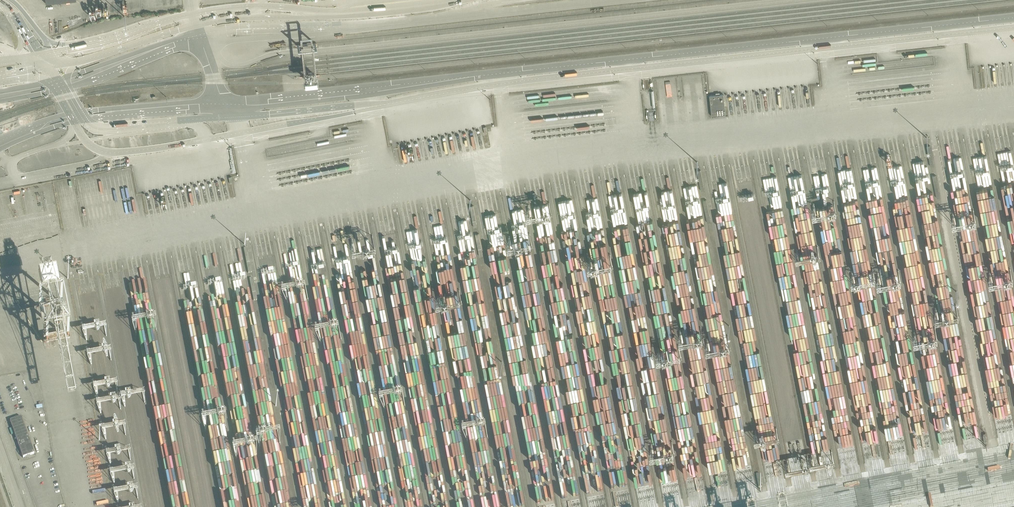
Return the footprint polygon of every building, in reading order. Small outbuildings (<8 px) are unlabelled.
[(712,117),(725,115),(723,94),(709,96),(712,117)] [(711,222),(706,200),(702,201),(707,223),(711,222)] [(252,272),(247,248),(244,249),(248,273),(252,272)] [(17,437),(22,456),(34,453),(29,439),(23,441),(24,444),(21,445),(20,440),(19,440),(18,437),(17,437)]
